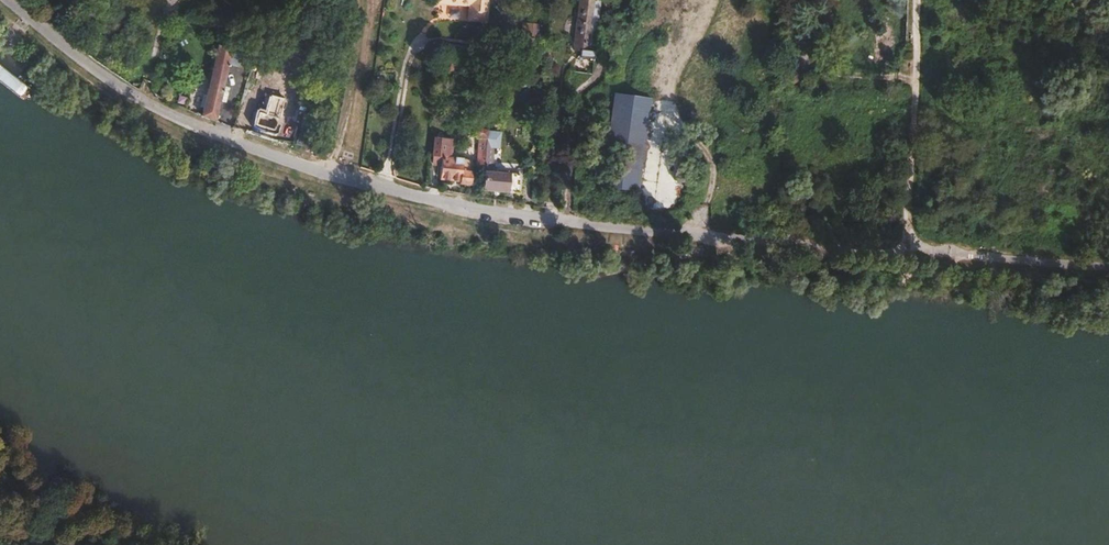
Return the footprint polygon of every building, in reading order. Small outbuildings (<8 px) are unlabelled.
[(443,6),(475,11),(473,24),(489,27),(493,0),(444,0),(443,6)] [(574,50),(579,51),(579,55),(576,55),(574,71),(591,74),(601,0),(580,0),(574,50)] [(666,7),(665,14),(679,17),(681,10),(666,7)] [(523,46),(542,48),(544,26),(525,24),(523,46)] [(230,51),(231,51),(240,55),(242,41),(233,39),(230,51)] [(201,117),(214,122),(219,101),(223,86),(228,64),(231,51),(230,51),(218,49),(201,117)] [(231,51),(228,64),(238,66),(241,55),(240,55),(231,51)] [(780,90),(799,80),(795,71),(776,81),(780,90)] [(231,88),(223,86),(219,101),(227,103),(231,88)] [(601,188),(628,189),(637,96),(609,94),(601,188)] [(637,96),(628,189),(638,190),(645,97),(637,96)] [(488,130),(486,148),(494,149),(500,149),(502,132),(488,130)] [(602,132),(593,131),(592,147),(600,148),(602,132)] [(452,157),(454,139),(435,137),(433,157),(441,158),(440,180),(460,182),(460,184),(470,185),(471,173),(463,172),(463,160),(463,158),(452,157)] [(485,162),(486,148),(479,147),(478,161),(485,162)] [(492,172),(494,149),(486,148),(485,162),(482,191),(520,195),(521,175),(492,172)]
